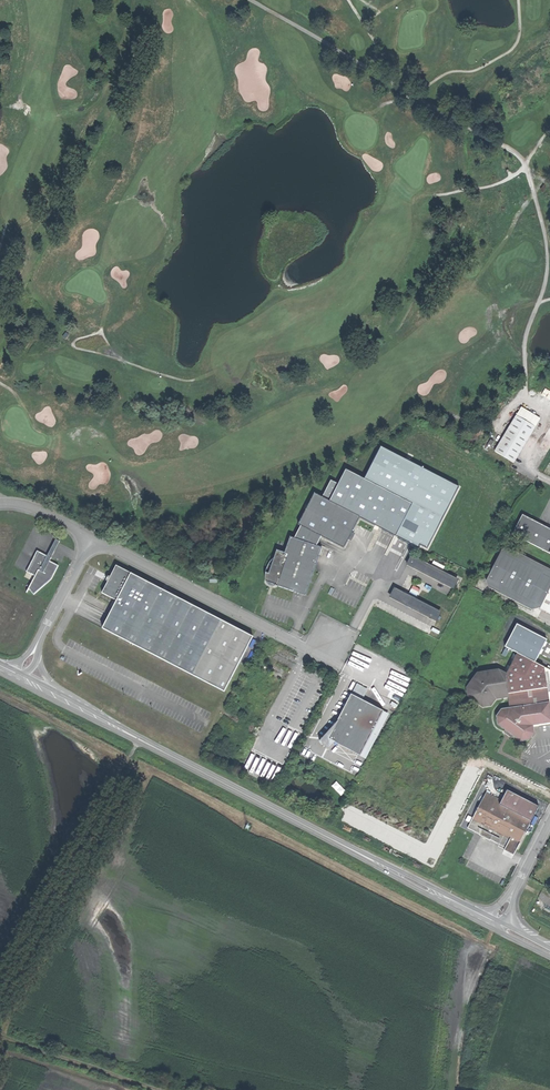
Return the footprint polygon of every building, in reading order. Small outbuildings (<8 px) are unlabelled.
[(521,406),(516,414),(535,426),(540,417),(521,406)] [(495,450),(514,461),(535,426),(516,414),(495,450)] [(467,433),(471,436),(475,429),(472,426),(467,433)] [(344,469),(328,500),(359,516),(396,534),(411,503),(344,469)] [(314,493),(298,524),(300,526),(295,537),(316,544),(321,536),(343,548),(359,516),(328,500),(314,493)] [(514,533),(549,551),(549,527),(523,514),(514,533)] [(286,588),(306,594),(322,546),(316,544),(295,537),(290,536),(285,552),(277,549),(266,581),(286,588)] [(540,607),(549,586),(549,569),(508,548),(502,550),(487,581),(489,588),(533,609),(540,607)] [(51,558),(37,551),(26,572),(35,576),(28,589),(30,590),(30,591),(34,595),(51,579),(54,573),(58,566),(50,561),(51,558)] [(457,579),(410,555),(405,564),(452,588),(457,579)] [(223,621),(116,566),(110,577),(108,582),(102,593),(116,601),(102,629),(194,676),(223,621)] [(549,612),(549,586),(540,607),(549,612)] [(439,611),(393,588),(388,597),(434,621),(439,611)] [(253,637),(223,621),(194,676),(225,692),(253,637)] [(518,652),(533,661),(545,639),(515,624),(504,645),(518,652)] [(507,673),(506,675),(509,696),(510,706),(503,707),(498,713),(499,723),(506,728),(510,726),(515,730),(514,734),(521,739),(529,738),(534,732),(533,723),(549,721),(549,700),(549,693),(546,667),(533,661),(518,652),(511,665),(507,673)] [(495,697),(509,696),(506,675),(507,673),(504,671),(500,669),(478,672),(467,686),(468,695),(484,705),(492,704),(495,697)] [(342,709),(332,729),(364,746),(383,709),(351,693),(342,709)] [(360,754),(364,746),(332,729),(330,728),(324,736),(328,738),(327,740),(331,743),(332,740),(360,754)] [(337,781),(332,784),(340,795),(345,792),(337,781)] [(502,800),(500,804),(532,820),(539,805),(508,788),(502,800)] [(486,792),(484,796),(500,804),(502,800),(486,792)] [(505,846),(516,851),(525,834),(532,820),(500,804),(484,796),(468,827),(505,846)] [(514,854),(516,851),(505,846),(504,849),(514,854)]
